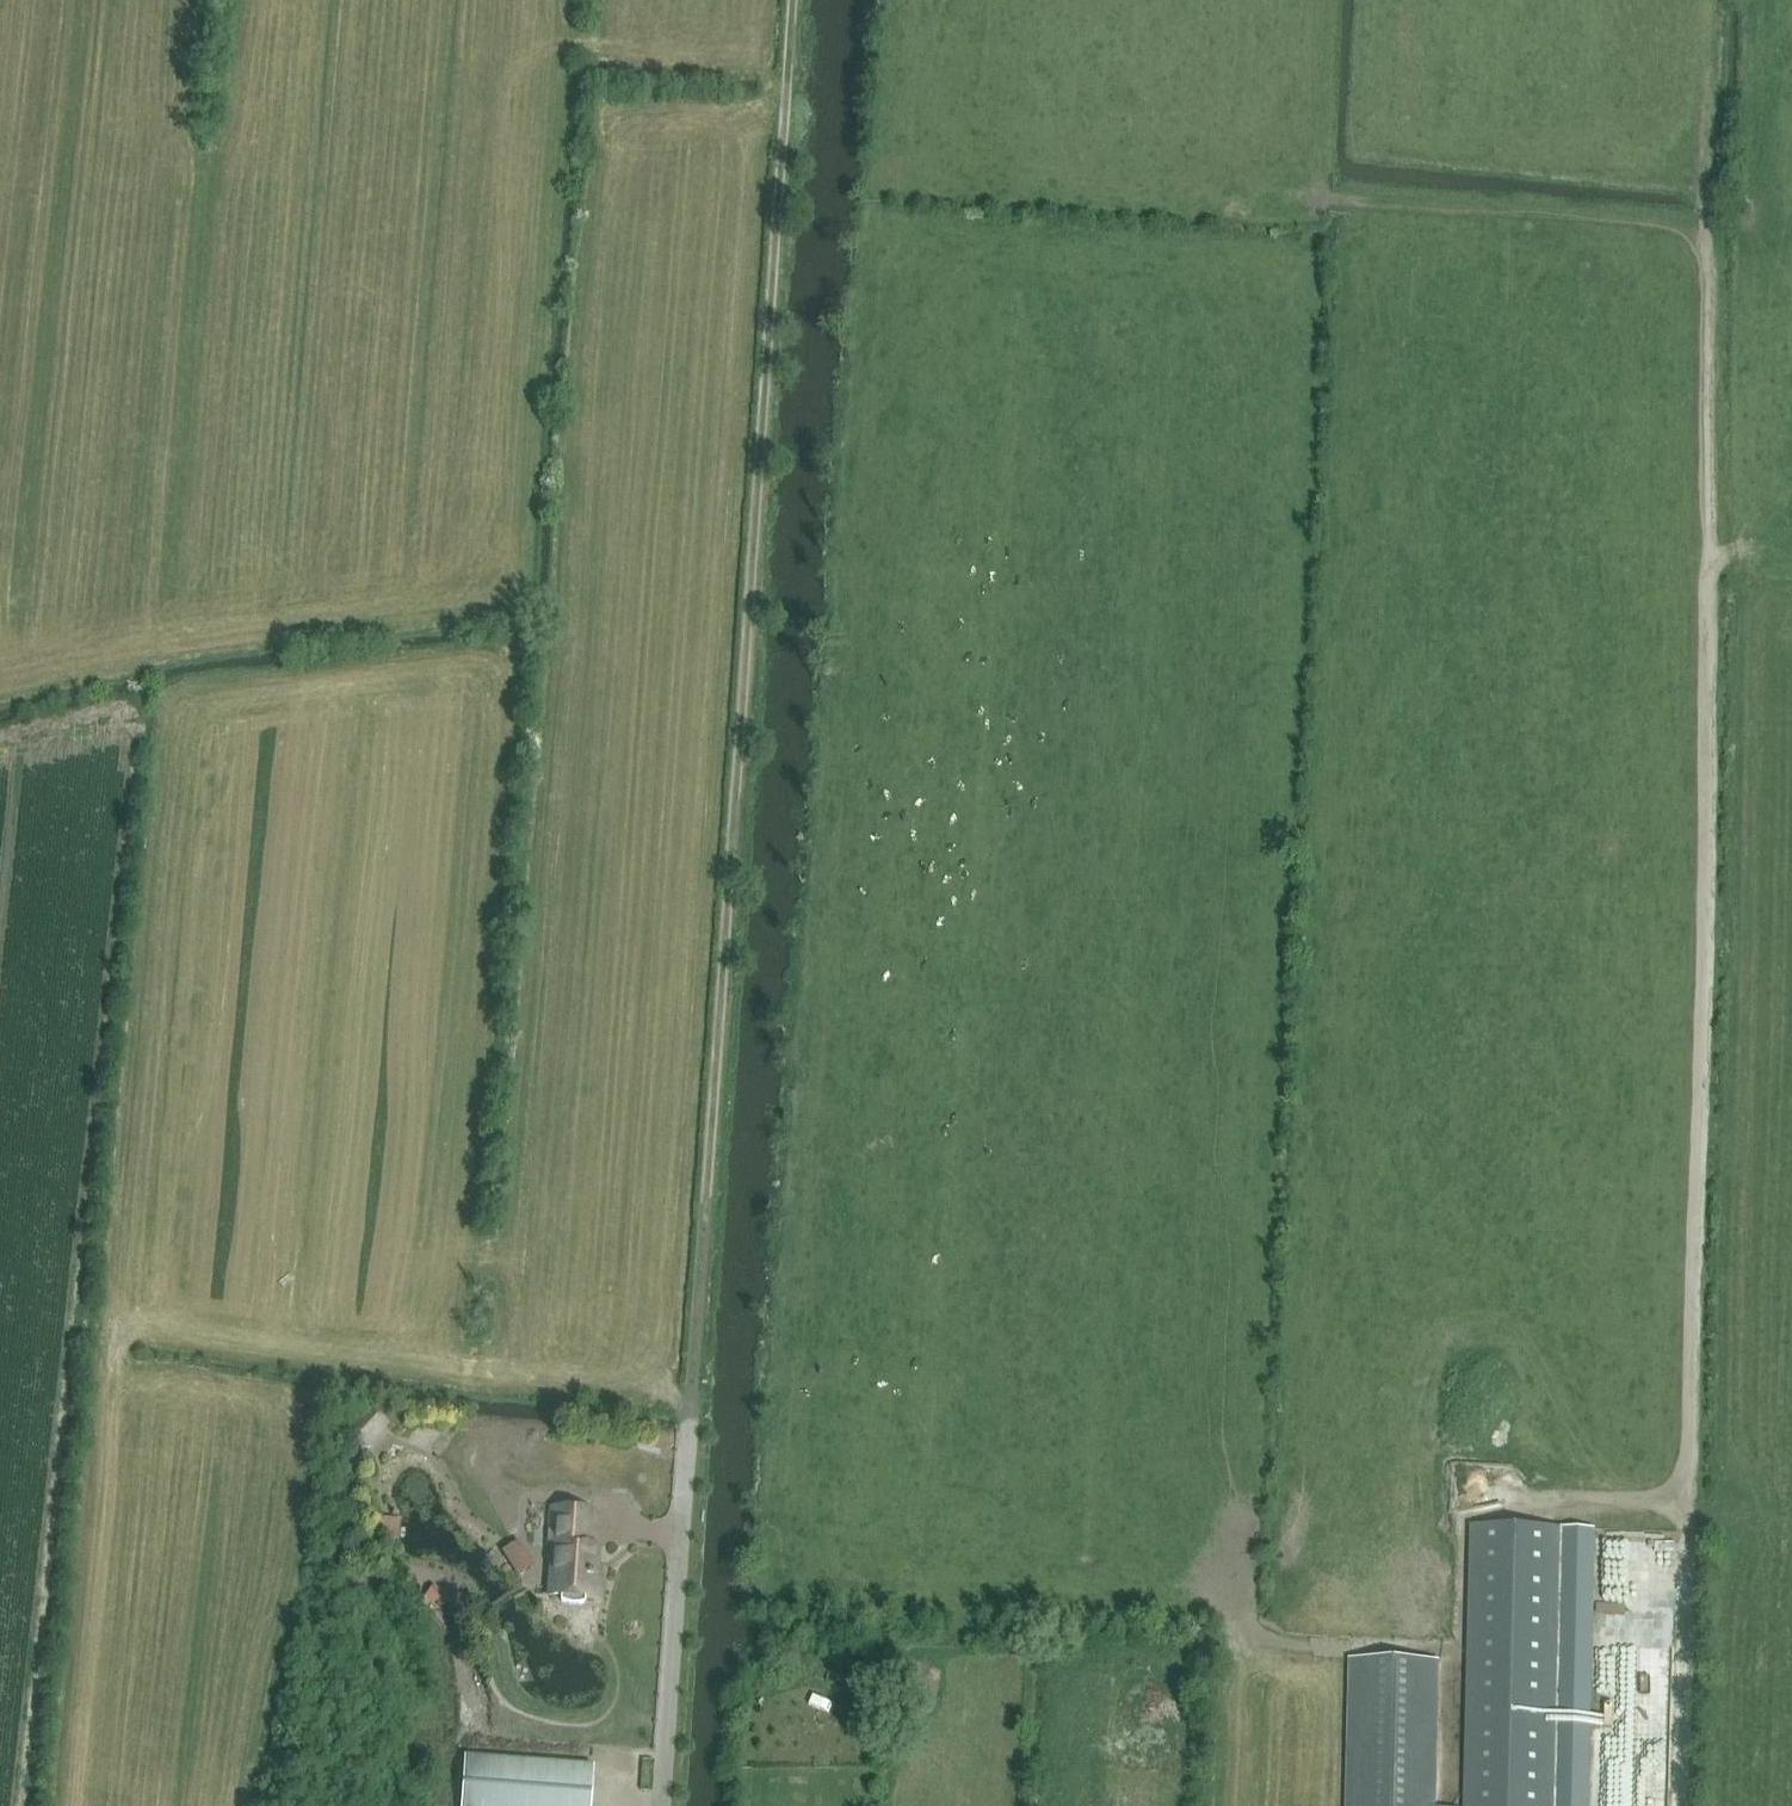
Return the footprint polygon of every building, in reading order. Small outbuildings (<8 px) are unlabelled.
[(367,1450),(392,1424),(373,1405),(348,1431),(367,1450)] [(550,1545),(558,1545),(557,1560),(555,1559),(552,1595),(561,1596),(561,1601),(568,1604),(576,1604),(584,1603),(584,1598),(599,1599),(601,1575),(595,1574),(597,1546),(587,1546),(590,1511),(553,1508),(550,1545)] [(1465,1805),(1585,1805),(1591,1529),(1472,1526),(1465,1805)] [(506,1549),(522,1574),(538,1564),(523,1539),(506,1549)] [(1436,1662),(1351,1660),(1348,1805),(1433,1805),(1436,1662)] [(594,1766),(465,1756),(461,1805),(591,1805),(594,1766)]
